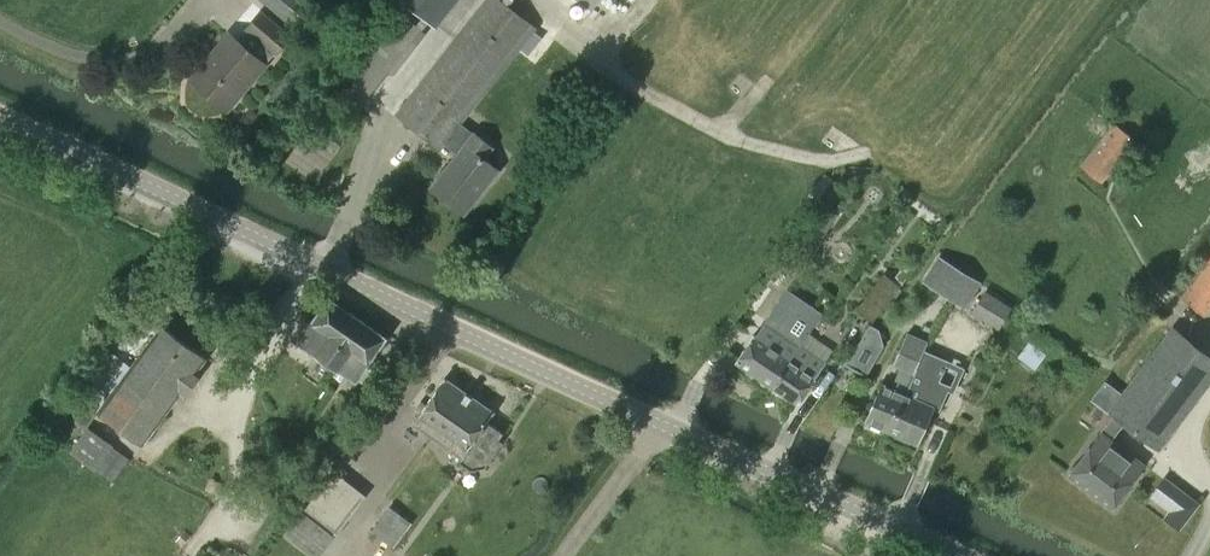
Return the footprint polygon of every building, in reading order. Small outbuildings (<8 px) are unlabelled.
[(295,30),(315,7),(307,0),(260,0),(295,30)] [(536,27),(501,0),(487,0),(396,114),(440,149),(444,144),(457,154),(441,174),(447,179),(437,193),(464,214),(498,170),(483,158),(492,147),(474,133),(460,123),(536,27)] [(597,0),(579,0),(590,9),(597,0)] [(266,61),(273,54),(275,56),(292,36),(262,10),(245,30),(246,31),(239,38),(229,29),(188,77),(229,111),(269,64),(266,61)] [(367,52),(348,76),(370,93),(389,69),(367,52)] [(1123,147),(1132,136),(1114,123),(1080,167),(1102,183),(1120,161),(1127,167),(1134,156),(1123,147)] [(927,285),(953,301),(969,275),(943,259),(927,285)] [(884,272),(857,307),(873,319),(900,284),(884,272)] [(977,306),(974,312),(998,327),(1010,306),(986,291),(989,287),(969,275),(953,301),(963,308),(968,300),(977,306)] [(1203,315),(1209,306),(1209,292),(1194,279),(1180,297),(1203,315)] [(328,360),(357,317),(329,297),(311,323),(305,319),(293,337),(316,353),(317,352),(328,360)] [(792,304),(776,327),(776,326),(765,341),(754,334),(735,361),(772,386),(772,385),(808,334),(822,313),(811,306),(806,314),(792,304)] [(386,337),(357,317),(328,360),(356,380),(386,337)] [(844,363),(867,376),(884,345),(880,329),(870,324),(862,336),(863,337),(844,363)] [(132,365),(99,411),(144,443),(181,393),(185,396),(201,373),(197,370),(206,358),(161,325),(132,365)] [(1209,380),(1209,356),(1174,329),(1111,412),(1114,414),(1110,419),(1114,422),(1105,435),(1101,432),(1069,474),(1113,507),(1145,465),(1111,439),(1124,422),(1158,448),(1209,380)] [(901,367),(893,388),(881,383),(865,420),(888,430),(904,393),(922,352),(927,340),(907,331),(892,363),(901,367)] [(833,351),(808,334),(772,385),(798,403),(816,377),(815,377),(833,351)] [(1047,354),(1029,341),(1018,357),(1035,370),(1047,354)] [(918,443),(934,406),(921,401),(931,379),(932,379),(940,360),(922,352),(904,393),(888,430),(918,443)] [(414,422),(431,434),(436,426),(446,433),(472,396),(445,377),(414,422)] [(493,411),(472,396),(446,433),(436,426),(431,434),(461,454),(461,462),(471,469),(485,466),(503,441),(499,438),(503,432),(486,420),(493,411)] [(88,425),(69,452),(96,471),(115,444),(88,425)] [(337,531),(364,495),(334,471),(306,508),(337,531)] [(1195,501),(1162,477),(1149,496),(1167,508),(1162,516),(1176,526),(1195,501)] [(390,545),(409,521),(390,506),(372,531),(390,545)]
